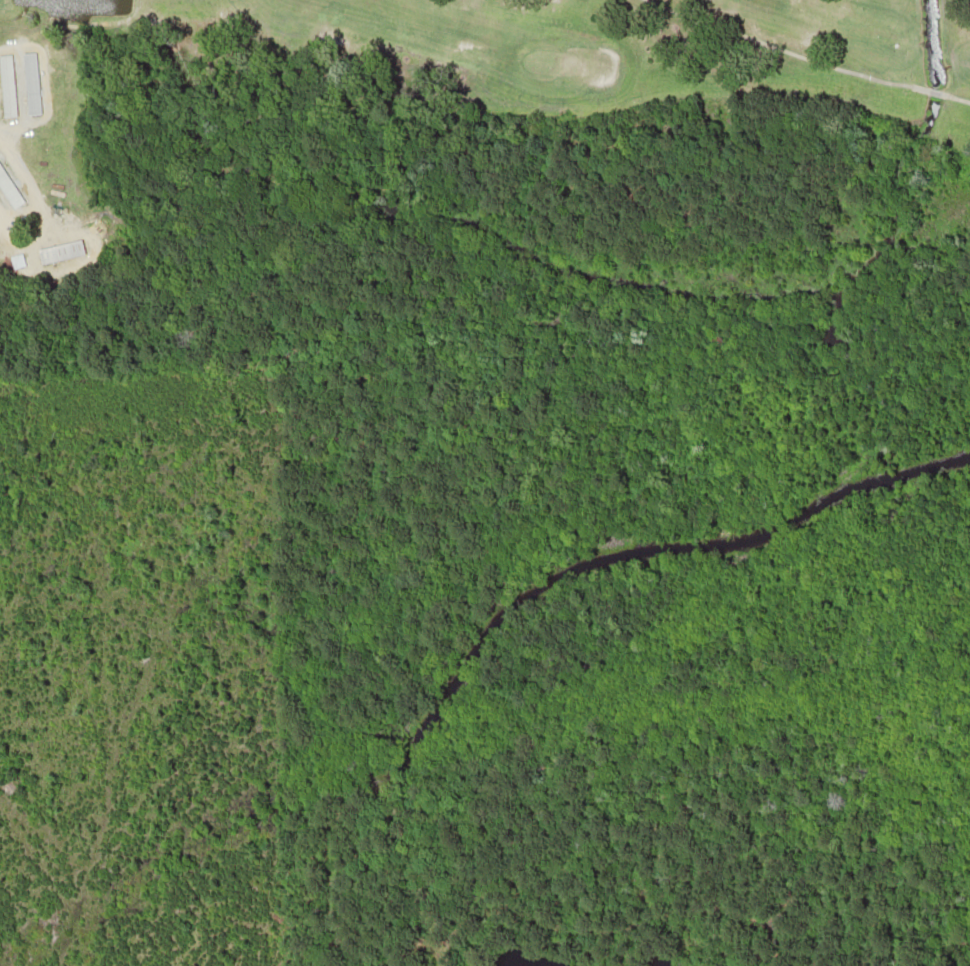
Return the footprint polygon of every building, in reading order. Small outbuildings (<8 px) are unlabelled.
[(38,115),(34,53),(21,54),(24,116),(38,115)] [(0,118),(13,117),(10,55),(0,56),(0,115),(0,118)] [(0,169),(0,194),(10,210),(21,203),(0,169)] [(38,265),(82,255),(78,240),(35,250),(38,265)]
